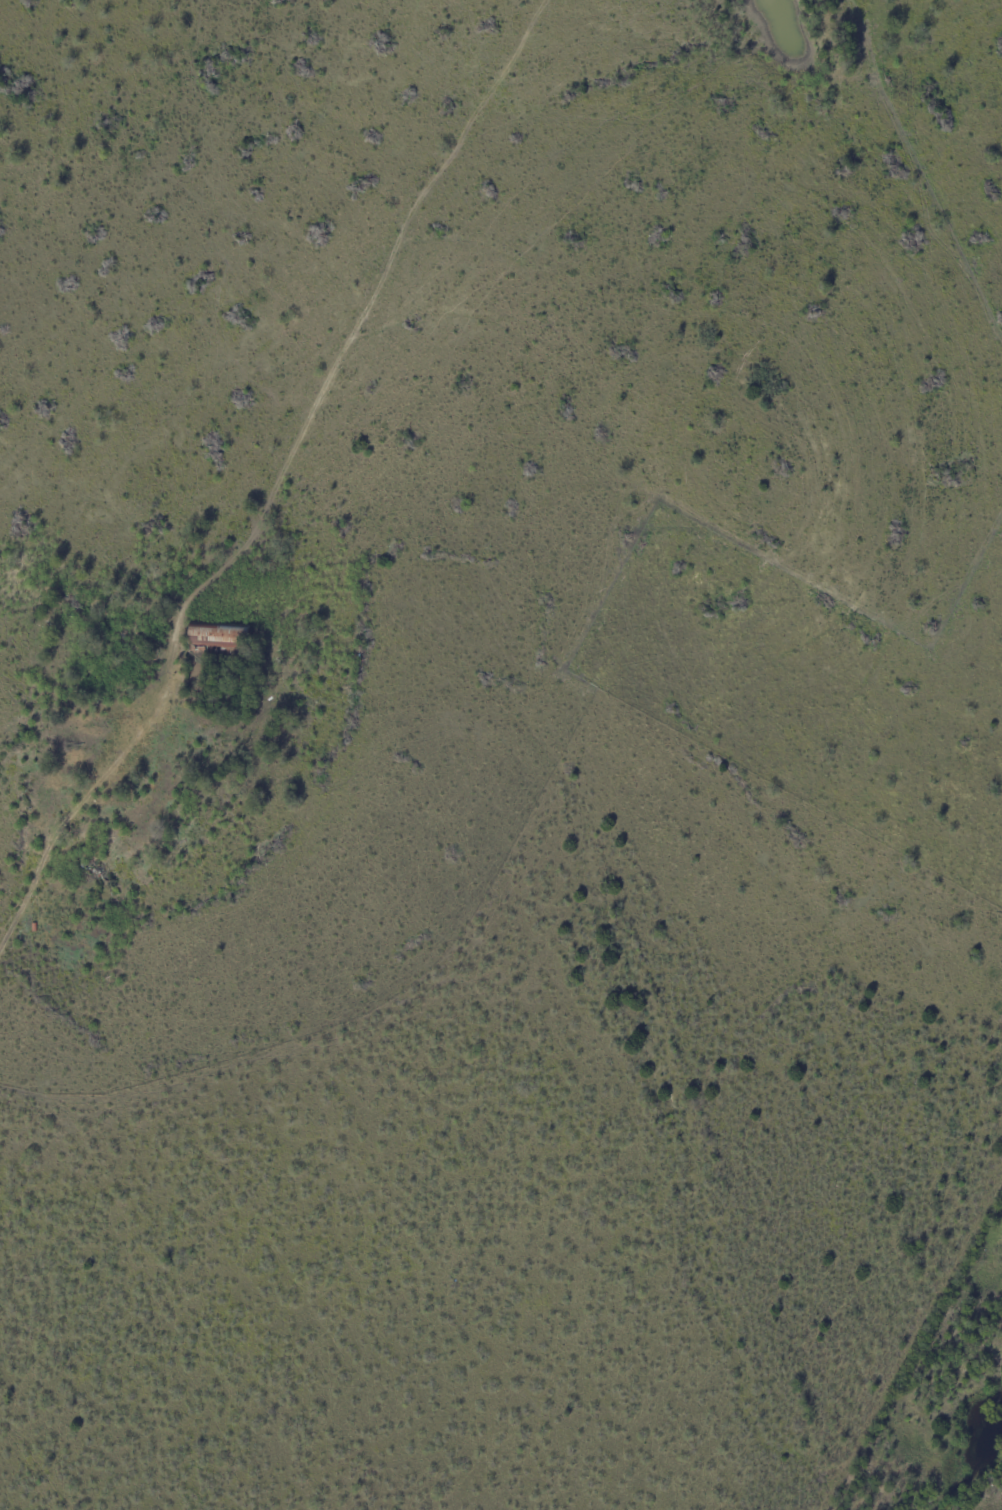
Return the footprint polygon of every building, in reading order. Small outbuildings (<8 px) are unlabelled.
[(249,626),(248,651),(247,651),(247,663),(193,659),(194,647),(187,646),(189,622),(249,626)]
